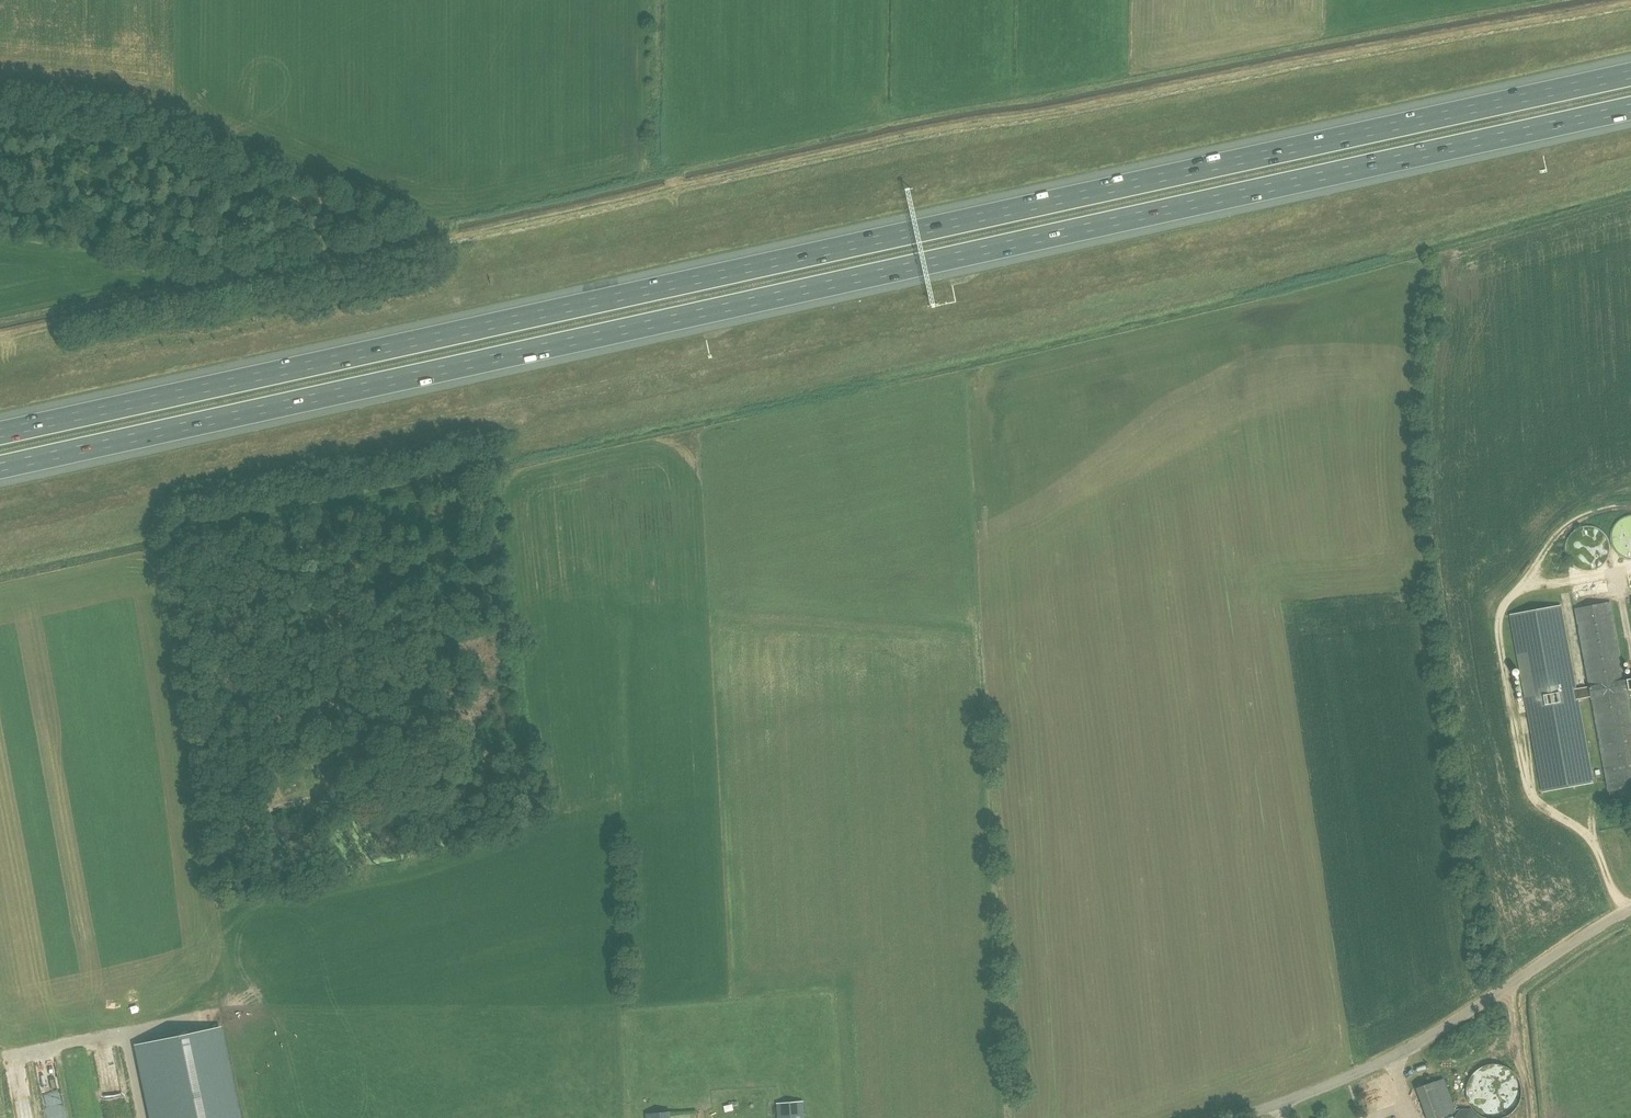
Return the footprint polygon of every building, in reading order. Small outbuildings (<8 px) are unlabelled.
[(325,414),(349,409),(347,398),(323,402),(325,414)] [(172,444),(197,440),(196,433),(170,437),(172,444)] [(1617,553),(1618,554),(1619,555),(1621,556),(1623,557),(1624,558),(1625,558),(1627,558),(1630,559),(1630,515),(1629,515),(1628,516),(1625,516),(1623,517),(1620,519),(1618,521),(1617,522),(1616,523),(1615,524),(1614,525),(1614,526),(1613,527),(1612,529),(1611,531),(1611,532),(1611,534),(1611,535),(1611,537),(1611,538),(1611,539),(1611,541),(1611,542),(1612,544),(1612,545),(1613,546),(1613,547),(1614,549),(1615,550),(1615,551),(1616,552),(1617,553)] [(1588,683),(1577,685),(1562,603),(1511,613),(1544,790),(1595,780),(1581,706),(1592,704),(1608,791),(1630,787),(1630,717),(1610,602),(1575,609),(1588,683)] [(1515,660),(1509,665),(1515,671),(1520,666),(1515,660)] [(147,1117),(235,1117),(214,1024),(130,1041),(147,1117)] [(1454,1112),(1442,1078),(1418,1087),(1429,1117),(1438,1117),(1454,1112)] [(778,1103),(779,1117),(804,1117),(803,1101),(778,1103)] [(1477,1117),(1471,1108),(1460,1108),(1454,1117),(1455,1117),(1477,1117)]
